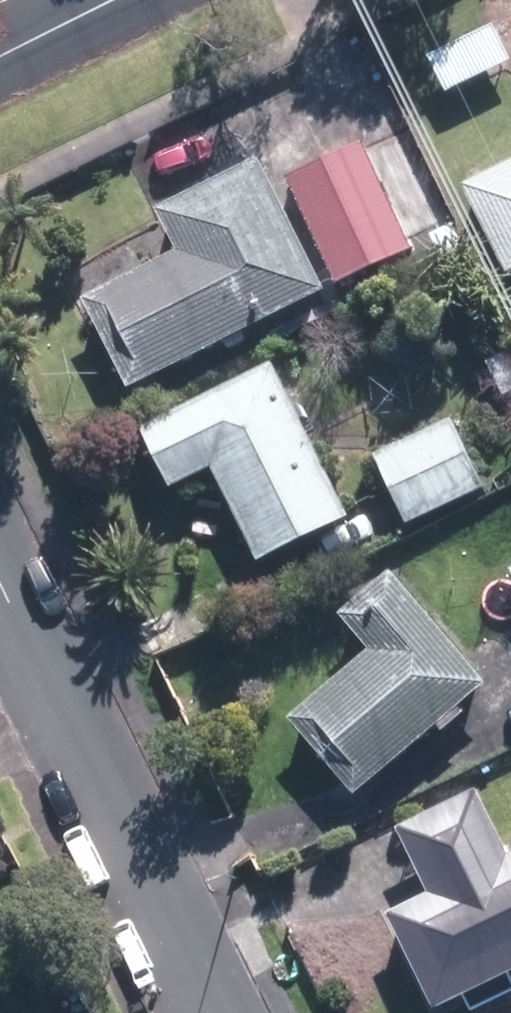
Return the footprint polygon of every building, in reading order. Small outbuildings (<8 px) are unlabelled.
[(510,61),(510,58),(494,24),(428,56),(446,94),(510,61)] [(334,286),(415,247),(367,143),(286,181),(334,286)] [(130,390),(325,291),(259,158),(158,209),(178,252),(84,300),(130,390)] [(464,184),(508,275),(510,274),(510,161),(464,184)] [(487,362),(503,395),(510,391),(510,350),(487,362)] [(351,520),(274,361),(140,427),(171,490),(213,468),(259,564),(351,520)] [(407,524),(485,488),(451,418),(375,455),(407,524)] [(354,796),(488,683),(392,569),(340,614),(369,650),(288,718),(354,796)] [(478,790),(398,830),(429,894),(388,914),(435,1011),(510,974),(510,854),(509,855),(478,790)]
